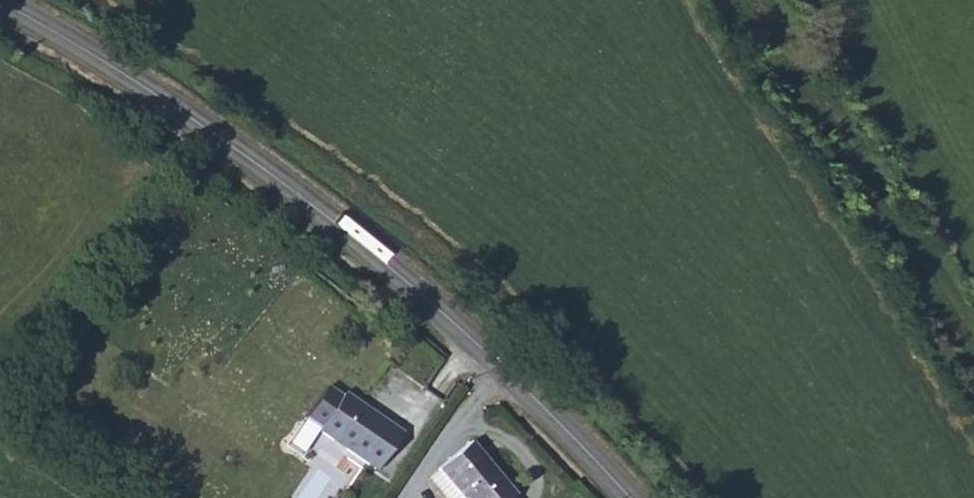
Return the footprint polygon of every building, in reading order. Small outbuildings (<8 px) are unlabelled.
[(349,388),(335,378),(311,411),(326,421),(322,427),(380,466),(409,424),(351,385),(349,388)] [(473,436),(443,465),(475,497),(530,497),(517,484),(518,483),(473,436)] [(443,465),(435,472),(460,497),(475,497),(443,465)]
